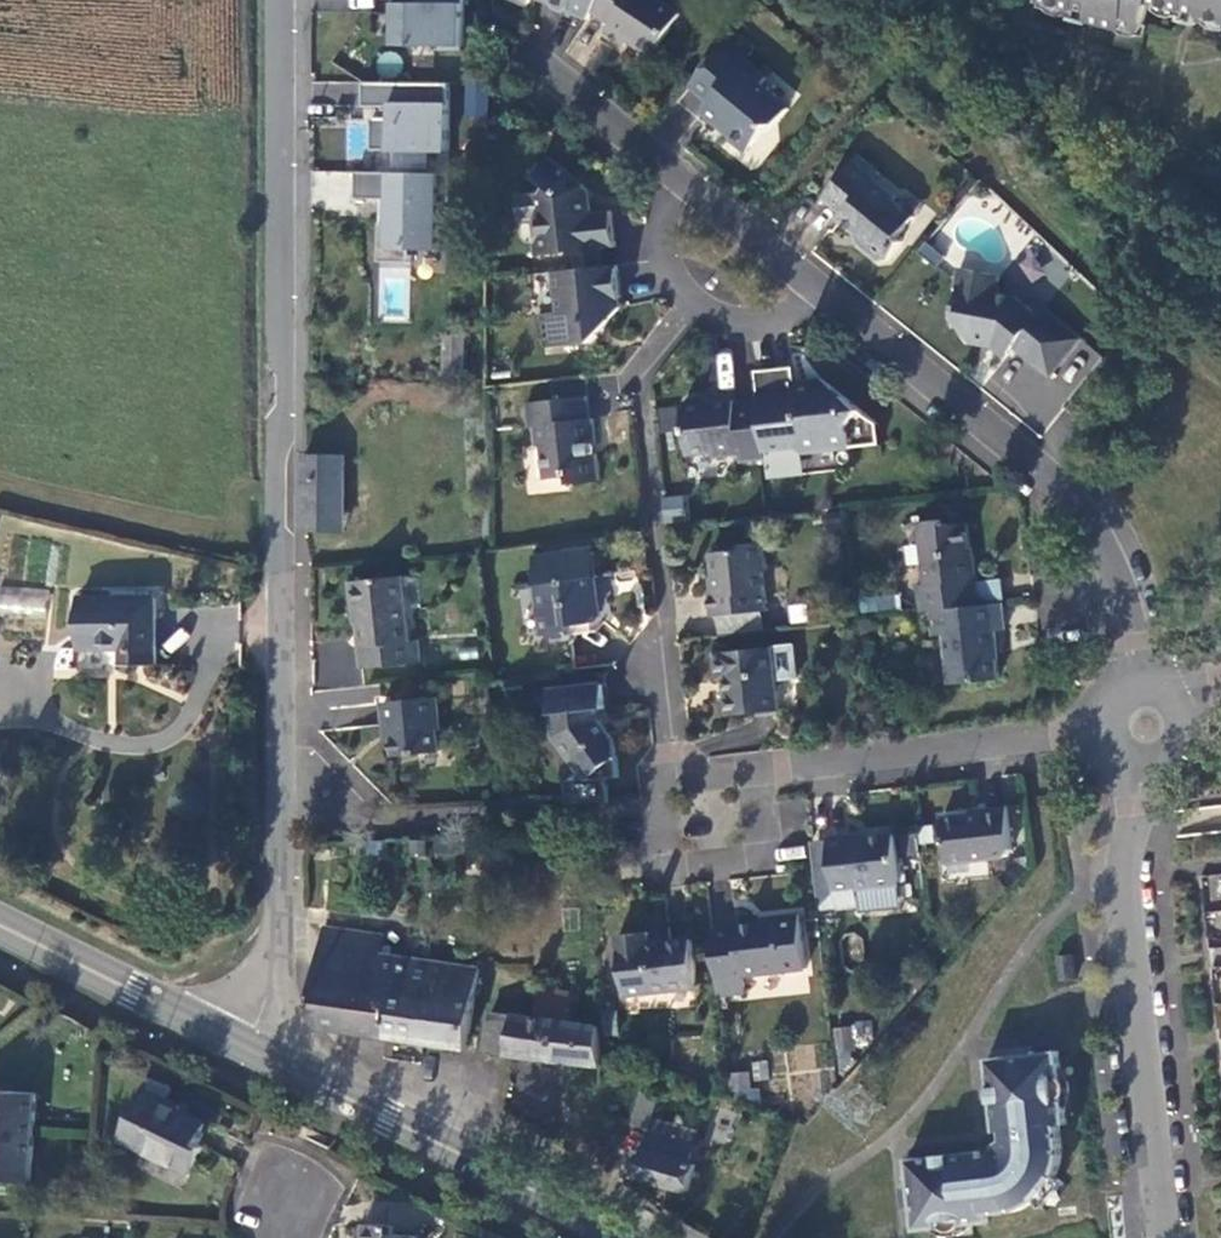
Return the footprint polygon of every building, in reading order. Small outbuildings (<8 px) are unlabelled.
[(390,46),(441,45),(441,50),(464,50),(464,0),(424,0),(424,3),(389,3),(390,46)] [(598,0),(541,0),(546,2),(549,10),(560,14),(568,10),(584,21),(589,13),(598,0)] [(589,13),(607,25),(601,34),(620,47),(626,38),(632,42),(634,48),(646,56),(651,55),(678,16),(654,0),(598,0),(589,13)] [(1076,10),(1077,7),(1078,1),(1092,6),(1090,11),(1088,20),(1122,32),(1125,26),(1142,31),(1150,6),(1185,16),(1186,13),(1187,6),(1203,11),(1202,17),(1201,20),(1220,25),(1220,0),(1042,0),(1076,10)] [(1078,1),(1077,7),(1090,11),(1092,6),(1078,1)] [(1186,13),(1202,17),(1203,11),(1187,6),(1186,13)] [(729,37),(686,88),(706,104),(699,113),(717,128),(720,124),(727,130),(728,141),(745,155),(768,128),(776,127),(788,113),(764,92),(763,85),(766,81),(745,63),(752,54),(729,37)] [(398,78),(403,57),(381,51),(375,72),(398,78)] [(372,149),(449,150),(450,83),(363,83),(363,106),(382,106),(390,106),(390,118),(382,117),(372,117),(372,149)] [(390,106),(382,106),(382,117),(390,118),(390,106)] [(533,255),(570,251),(600,248),(612,246),(608,211),(585,213),(584,202),(592,193),(547,158),(532,177),(544,186),(537,193),(532,194),(515,196),(517,221),(537,219),(538,234),(532,242),(533,255)] [(856,159),(821,201),(842,217),(837,223),(865,246),(866,255),(877,264),(886,263),(900,245),(896,241),(913,220),(892,203),(894,200),(872,182),(877,176),(856,159)] [(451,202),(452,174),(355,172),(355,199),(388,199),(388,223),(382,223),(381,261),(412,261),(412,249),(438,249),(439,201),(451,202)] [(570,251),(572,270),(603,267),(600,248),(570,251)] [(619,307),(614,265),(603,267),(572,270),(553,272),(557,312),(537,314),(541,347),(590,342),(619,307)] [(998,277),(956,270),(953,290),(956,290),(951,321),(964,341),(990,346),(1004,357),(1011,349),(1048,378),(1079,339),(1041,309),(1035,317),(1012,298),(995,295),(998,277)] [(464,336),(446,335),(446,373),(463,373),(464,336)] [(789,366),(752,370),(755,401),(760,451),(791,447),(799,453),(878,444),(875,423),(818,377),(813,384),(793,387),(792,381),(791,381),(789,366)] [(582,397),(522,404),(525,427),(531,426),(533,444),(539,448),(543,479),(567,477),(568,484),(596,482),(593,454),(588,455),(587,444),(591,443),(588,419),(585,420),(582,397)] [(760,451),(755,401),(732,403),(732,400),(704,403),(698,398),(684,399),(679,406),(684,454),(710,451),(710,456),(736,453),(737,461),(761,458),(760,451)] [(305,455),(304,529),(336,529),(338,456),(305,455)] [(338,456),(336,529),(344,530),(345,456),(338,456)] [(661,518),(684,517),(683,495),(661,496),(661,518)] [(914,582),(917,612),(927,610),(973,605),(970,579),(974,579),(970,555),(966,556),(962,523),(946,524),(939,519),(917,521),(921,582),(914,582)] [(711,615),(717,615),(765,608),(761,570),(765,564),(761,541),(738,544),(736,549),(708,552),(713,589),(708,589),(711,615)] [(543,637),(564,635),(568,627),(587,625),(593,616),(589,577),(593,577),(591,553),(535,560),(543,637)] [(403,575),(354,577),(355,605),(358,605),(361,642),(357,643),(360,665),(418,661),(417,638),(408,639),(403,575)] [(568,627),(564,635),(598,630),(593,577),(589,577),(593,616),(587,625),(568,627)] [(45,615),(47,590),(0,585),(0,611),(45,615)] [(859,596),(859,610),(896,610),(896,596),(859,596)] [(1001,623),(999,601),(973,605),(927,610),(930,634),(942,633),(949,680),(997,675),(991,631),(991,624),(1001,623)] [(159,669),(158,604),(81,605),(81,651),(125,650),(125,669),(159,669)] [(718,634),(768,628),(765,608),(717,615),(718,634)] [(791,645),(713,654),(715,678),(721,677),(726,714),(777,710),(773,681),(795,678),(791,645)] [(568,782),(567,802),(610,800),(608,775),(620,775),(616,738),(600,715),(600,706),(606,706),(603,682),(549,687),(553,732),(582,772),(568,782)] [(435,697),(380,701),(382,725),(388,724),(392,755),(436,752),(434,727),(439,726),(435,697)] [(943,820),(947,867),(1006,860),(1010,852),(1007,808),(984,810),(985,815),(943,820)] [(898,886),(894,840),(849,844),(849,841),(827,843),(827,844),(831,873),(812,875),(816,910),(857,905),(855,890),(898,886)] [(388,841),(363,841),(365,857),(381,857),(381,849),(389,850),(388,841)] [(827,844),(809,847),(812,875),(831,873),(827,844)] [(482,854),(482,870),(494,871),(493,854),(482,854)] [(710,932),(718,997),(744,993),(742,979),(803,970),(796,916),(772,918),(773,921),(732,926),(733,929),(710,932)] [(321,1028),(347,1032),(352,993),(363,994),(369,955),(372,934),(325,927),(312,1014),(321,1028)] [(693,940),(668,942),(650,944),(650,936),(649,931),(621,934),(625,994),(697,989),(693,940)] [(650,944),(668,942),(667,935),(650,936),(650,944)] [(352,993),(347,1032),(388,1038),(393,997),(409,998),(414,962),(369,955),(363,994),(352,993)] [(393,997),(388,1038),(464,1049),(477,971),(414,962),(409,998),(393,997)] [(572,993),(540,989),(537,1018),(569,1022),(572,993)] [(487,1051),(565,1064),(601,1065),(597,1025),(569,1022),(537,1018),(490,1013),(486,1052),(487,1051)] [(794,1095),(831,1095),(831,1067),(823,1067),(823,1045),(793,1045),(794,1095)] [(906,1161),(909,1186),(910,1186),(915,1233),(988,1226),(988,1219),(1013,1215),(1023,1211),(1033,1206),(1041,1199),(1048,1191),(1055,1179),(1059,1167),(1061,1153),(1060,1140),(1059,1127),(1066,1126),(1058,1054),(987,1063),(994,1133),(1003,1133),(1005,1141),(990,1162),(980,1163),(979,1153),(906,1161)] [(753,1071),(728,1072),(729,1097),(754,1097),(753,1071)] [(207,1125),(189,1116),(188,1119),(179,1115),(181,1111),(183,1107),(146,1089),(122,1142),(190,1176),(202,1149),(197,1147),(207,1125)] [(0,1091),(0,1180),(33,1182),(38,1094),(0,1091)] [(658,1099),(642,1095),(634,1125),(649,1129),(658,1099)] [(655,1119),(677,1125),(682,1103),(662,1096),(655,1119)] [(697,1131),(677,1125),(655,1119),(646,1150),(641,1149),(635,1175),(687,1191),(695,1164),(689,1162),(697,1131)] [(418,1236),(397,1234),(397,1225),(368,1224),(367,1237),(423,1237),(418,1236)]
